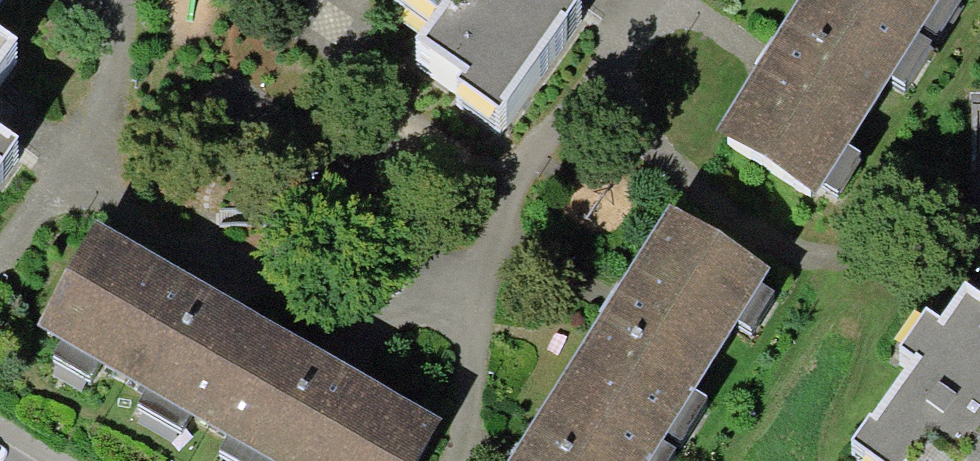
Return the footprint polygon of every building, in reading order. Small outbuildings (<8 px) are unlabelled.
[(571,24),(537,0),(402,0),(441,28),(417,62),(466,97),(457,109),(492,134),(571,24)] [(811,198),(918,32),(867,0),(800,0),(712,135),(811,198)] [(918,32),(939,0),(867,0),(918,32)] [(29,57),(11,41),(0,54),(0,91),(29,57)] [(189,416),(246,315),(77,220),(20,321),(189,416)] [(567,382),(663,442),(764,280),(668,220),(567,382)] [(961,290),(860,435),(897,460),(979,460),(979,304),(961,290)] [(416,410),(246,315),(189,416),(269,460),(388,460),(416,410)] [(663,442),(567,382),(518,460),(651,460),(663,442)]
